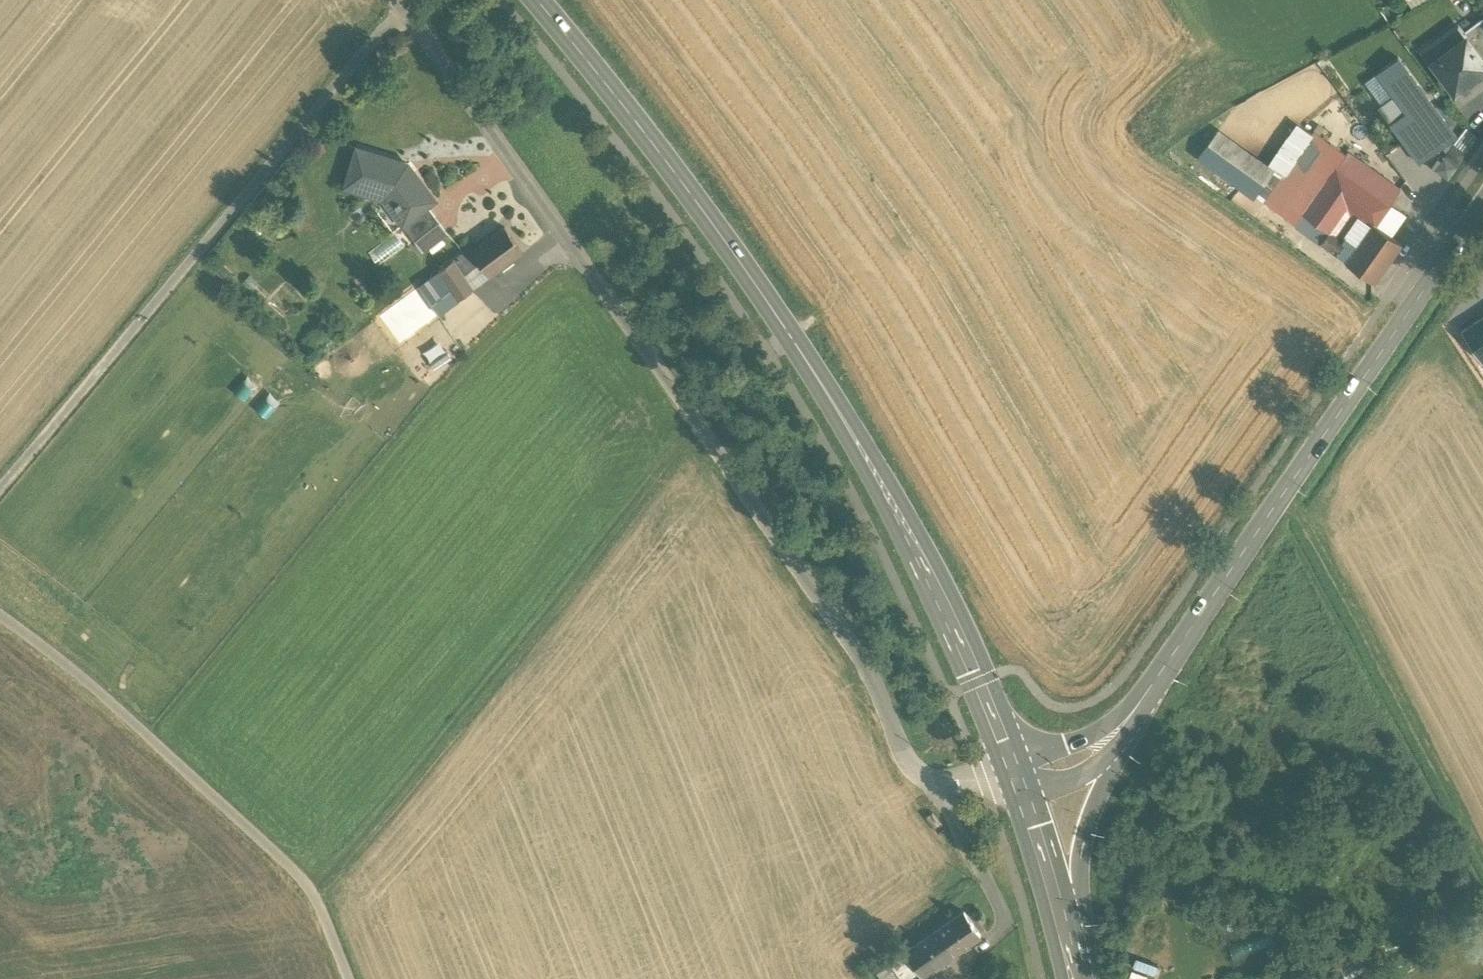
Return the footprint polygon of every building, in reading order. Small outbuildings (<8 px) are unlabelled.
[(1464,31),(1482,56),(1482,17),(1464,31)] [(1454,96),(1482,75),(1482,56),(1464,31),(1458,23),(1420,50),(1454,96)] [(1419,164),(1457,136),(1399,58),(1377,74),(1393,96),(1406,113),(1390,125),(1419,164)] [(1364,84),(1381,106),(1393,96),(1377,74),(1364,84)] [(1378,108),(1390,125),(1406,113),(1393,96),(1381,106),(1378,108)] [(1195,155),(1265,202),(1281,179),(1215,132),(1195,155)] [(1281,179),(1265,202),(1296,224),(1304,214),(1303,213),(1336,167),(1337,167),(1346,154),(1315,132),(1281,179)] [(408,164),(359,148),(348,182),(388,194),(407,220),(408,221),(428,206),(436,200),(408,164)] [(1399,192),(1346,154),(1337,167),(1389,204),(1399,192)] [(1336,167),(1303,213),(1304,214),(1296,224),(1321,242),(1329,231),(1337,237),(1351,217),(1370,230),(1375,223),(1376,224),(1389,204),(1337,167),(1336,167)] [(428,206),(408,221),(407,220),(402,224),(415,240),(439,222),(428,206)] [(1395,206),(1384,221),(1395,228),(1405,213),(1395,206)] [(439,222),(415,240),(423,252),(448,233),(439,222)] [(1376,224),(1375,223),(1370,230),(1351,256),(1347,261),(1347,262),(1373,280),(1401,242),(1376,224)] [(524,251),(505,226),(473,249),(472,250),(480,260),(491,275),(524,251)] [(1337,237),(1329,231),(1321,242),(1338,254),(1341,249),(1346,243),(1337,237)] [(472,247),(463,254),(472,265),(480,260),(472,250),(473,249),(472,247)] [(1351,256),(1341,249),(1338,254),(1347,261),(1351,256)] [(463,254),(438,272),(439,273),(459,299),(474,288),(462,273),(472,265),(463,254)] [(472,265),(462,273),(474,288),(491,275),(480,260),(472,265)] [(439,273),(420,288),(439,314),(459,299),(439,273)] [(1461,331),(1482,362),(1482,316),(1461,331)] [(964,912),(906,952),(922,976),(923,976),(924,975),(981,935),(964,912)] [(899,957),(898,956),(896,957),(897,958),(890,963),(901,978),(918,978),(922,976),(906,952),(899,957)] [(890,963),(878,972),(882,978),(901,978),(890,963)]
